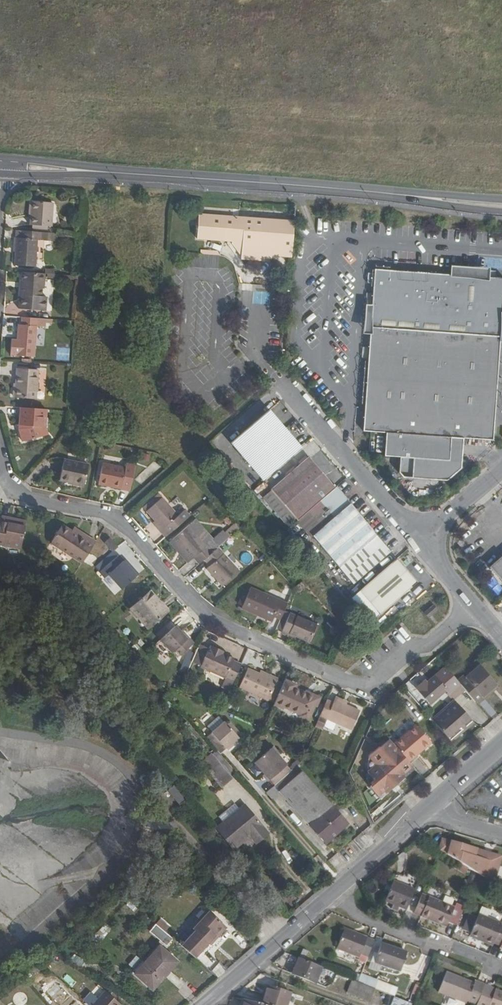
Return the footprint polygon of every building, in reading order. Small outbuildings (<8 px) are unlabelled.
[(50,219),(51,195),(31,194),(30,208),(29,218),(50,219)] [(294,215),(198,207),(196,232),(231,234),(231,237),(239,251),(241,251),(240,256),(263,258),(263,252),(264,249),(270,250),(270,253),(291,255),(294,215)] [(55,225),(14,222),(12,258),(32,259),(33,251),(34,231),(42,232),(54,233),(55,225)] [(34,231),(33,251),(40,252),(42,232),(34,231)] [(217,248),(183,246),(183,259),(217,262),(217,248)] [(350,265),(357,259),(349,249),(342,254),(350,265)] [(42,266),(20,264),(19,279),(16,279),(14,303),(37,305),(39,281),(41,281),(42,266)] [(374,264),(362,426),(384,428),(383,452),(399,453),(398,468),(402,472),(442,475),(459,465),(461,435),(491,437),(501,283),(501,275),(374,264)] [(54,278),(54,269),(45,269),(45,278),(54,278)] [(10,331),(9,348),(33,349),(37,311),(24,310),(23,317),(22,332),(18,332),(10,331)] [(36,363),(15,361),(13,390),(33,392),(36,363)] [(44,403),(18,401),(16,418),(18,420),(18,423),(15,424),(19,437),(41,430),(39,421),(40,412),(43,412),(44,403)] [(228,436),(260,476),(303,439),(302,437),(297,441),(266,404),(228,436)] [(293,514),(294,516),(333,483),(307,452),(260,492),(285,521),(293,514)] [(84,459),(61,454),(56,474),(80,479),(84,459)] [(18,462),(23,470),(32,465),(27,456),(18,462)] [(132,464),(100,458),(96,478),(127,485),(132,464)] [(158,524),(164,532),(180,518),(158,493),(143,506),(151,516),(158,524)] [(347,499),(310,531),(349,579),(387,548),(347,499)] [(16,543),(20,521),(3,518),(4,511),(0,511),(0,540),(16,543)] [(21,515),(4,511),(3,518),(20,521),(21,515)] [(158,524),(151,516),(148,518),(155,526),(158,524)] [(48,537),(79,557),(92,536),(76,526),(74,530),(69,527),(59,520),(48,537)] [(204,543),(186,522),(169,536),(188,557),(204,543)] [(105,541),(110,546),(115,542),(109,536),(105,541)] [(214,544),(201,556),(206,561),(203,564),(219,582),(235,568),(214,544)] [(113,551),(94,568),(100,576),(103,574),(115,587),(134,570),(126,561),(124,563),(118,556),(113,551)] [(487,565),(501,582),(501,552),(487,565)] [(124,563),(126,561),(121,554),(118,556),(124,563)] [(393,555),(355,588),(374,610),(376,611),(413,578),(393,555)] [(277,614),(284,599),(247,583),(238,605),(253,612),(255,608),(270,614),(271,611),(277,614)] [(162,607),(146,587),(127,602),(143,622),(162,607)] [(374,610),(355,588),(346,596),(365,618),(374,610)] [(428,603),(421,609),(424,614),(432,608),(428,603)] [(255,608),(253,612),(268,618),(270,614),(255,608)] [(314,621),(294,613),(287,630),(306,638),(314,621)] [(182,631),(171,618),(156,631),(169,646),(172,644),(176,649),(190,637),(184,630),(182,631)] [(195,639),(188,656),(230,675),(238,658),(230,654),(231,652),(218,646),(219,644),(209,640),(207,642),(206,642),(205,644),(195,639)] [(476,660),(461,673),(462,674),(477,662),(476,660)] [(461,673),(454,679),(457,682),(475,703),(481,697),(479,694),(485,690),(494,682),(477,662),(462,674),(461,673)] [(245,663),(236,683),(265,695),(268,690),(274,675),(275,673),(268,670),(267,673),(255,668),(245,663)] [(267,673),(268,670),(256,664),(255,668),(267,673)] [(454,679),(444,666),(433,676),(446,691),(457,682),(454,679)] [(278,677),(274,675),(268,690),(272,692),(278,677)] [(292,681),(281,677),(271,698),(280,702),(299,711),(300,708),(306,711),(310,703),(312,704),(316,695),(302,688),(301,690),(290,685),(292,681)] [(332,693),(331,696),(344,702),(345,699),(332,693)] [(330,699),(324,696),(312,722),(319,725),(324,715),(349,726),(357,708),(344,702),(331,696),(330,699)] [(453,700),(430,720),(445,738),(458,727),(457,725),(466,717),(453,700)] [(485,700),(480,705),(490,717),(496,712),(485,700)] [(306,711),(300,708),(299,711),(297,714),(304,717),(306,711)] [(210,728),(203,734),(218,750),(225,744),(230,739),(237,733),(222,717),(222,718),(216,712),(205,722),(210,728)] [(458,727),(445,738),(448,741),(470,722),(466,717),(457,725),(458,727)] [(411,723),(389,741),(407,762),(413,756),(410,753),(426,739),(412,723),(411,724),(411,723)] [(389,741),(385,737),(375,746),(373,744),(367,749),(368,750),(363,754),(362,771),(370,780),(364,785),(374,797),(410,766),(407,762),(389,741)] [(252,758),(272,782),(289,767),(276,752),(275,753),(268,745),(252,758)] [(232,777),(210,752),(199,762),(221,787),(232,777)] [(217,752),(214,755),(224,766),(227,763),(217,752)] [(300,768),(277,788),(324,840),(346,820),(300,768)] [(269,784),(263,789),(270,797),(275,792),(269,784)] [(167,791),(179,805),(186,799),(174,786),(167,791)] [(246,803),(216,827),(225,838),(242,824),(252,836),(264,826),(246,803)] [(437,850),(495,883),(501,860),(501,858),(492,855),(492,858),(484,856),(485,853),(444,840),(437,850)] [(391,885),(384,902),(406,911),(413,894),(391,885)] [(453,910),(421,897),(414,914),(430,920),(431,917),(448,924),(453,910)] [(192,926),(179,941),(193,954),(207,938),(208,940),(223,922),(203,905),(188,922),(192,926)] [(500,946),(501,941),(501,927),(500,926),(501,924),(479,915),(477,918),(470,915),(463,932),(471,935),(470,937),(480,941),(480,939),(493,944),(493,943),(500,946)] [(173,938),(165,931),(170,925),(160,917),(149,931),(166,945),(173,938)] [(368,962),(376,942),(347,930),(337,954),(360,963),(361,960),(368,962)] [(133,968),(150,984),(174,958),(157,942),(133,968)] [(408,953),(382,945),(378,960),(384,962),(383,967),(402,973),(408,953)] [(314,954),(303,950),(299,960),(310,964),(314,954)] [(310,964),(299,960),(292,975),(316,984),(322,969),(310,964)] [(73,985),(76,980),(66,974),(63,980),(73,985)] [(356,974),(353,981),(359,983),(362,976),(356,974)] [(486,986),(477,982),(476,984),(448,974),(440,994),(468,1004),(469,1002),(476,1004),(479,1004),(483,995),(486,986)] [(359,983),(353,981),(348,993),(372,1002),(377,991),(359,983)] [(497,990),(486,986),(483,995),(493,999),(497,990)] [(264,1004),(289,1004),(292,995),(270,988),(267,996),(264,1004)] [(483,995),(479,1004),(501,1004),(501,993),(497,990),(493,999),(483,995)] [(89,1003),(90,1004),(114,1004),(118,1001),(109,993),(103,1001),(96,995),(89,1003)] [(389,995),(385,1004),(412,1004),(389,995)]
